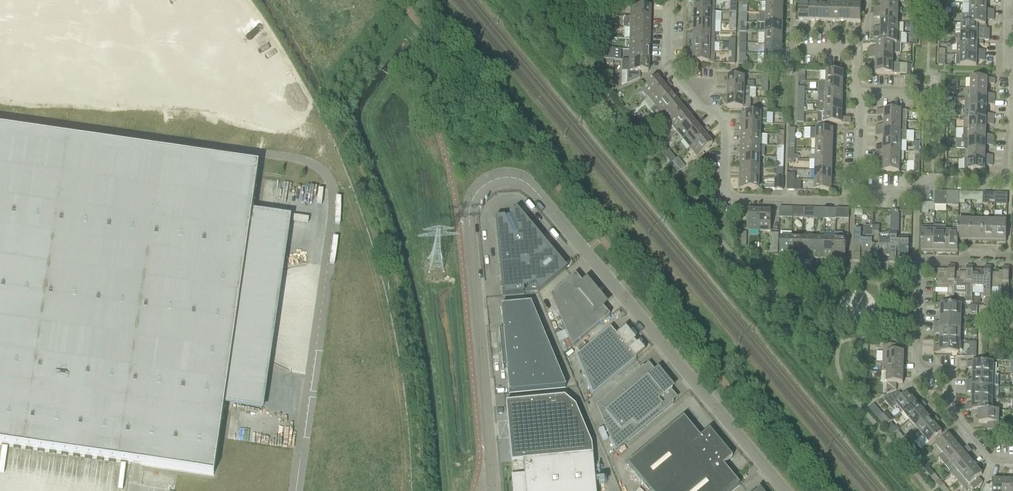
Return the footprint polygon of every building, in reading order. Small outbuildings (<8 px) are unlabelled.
[(713,12),(714,0),(702,0),(702,1),(693,1),(693,12),(713,12)] [(805,5),(799,4),(799,21),(809,21),(810,0),(805,0),(805,5)] [(809,21),(819,21),(820,0),(810,0),(809,21)] [(819,21),(829,22),(830,0),(820,0),(819,21)] [(829,22),(840,22),(841,0),(830,0),(829,22)] [(840,22),(850,22),(850,0),(841,0),(840,22)] [(850,22),(860,23),(861,0),(850,0),(850,22)] [(898,3),(882,3),(882,8),(874,7),(874,13),(898,13),(901,13),(901,9),(898,9),(898,3)] [(783,4),(767,4),(766,14),(783,14),(783,4)] [(986,5),(970,5),(969,15),(993,16),(994,10),(986,10),(986,5)] [(630,17),(650,18),(650,7),(630,6),(630,17)] [(713,12),(693,12),(693,22),(715,22),(715,12),(713,12)] [(898,13),(874,13),(874,18),(881,18),(881,23),(898,23),(898,13)] [(766,14),(759,14),(759,23),(761,24),(782,24),(783,14),(766,14)] [(969,15),(969,25),(978,26),(985,26),(986,21),(993,21),(993,16),(969,15)] [(650,18),(630,17),(623,17),(623,28),(630,29),(649,29),(650,18)] [(715,22),(693,22),(692,32),(714,33),(715,22)] [(873,28),(873,33),(897,34),(898,23),(881,23),(881,28),(873,28)] [(782,24),(761,24),(761,31),(759,31),(759,34),(766,34),(782,34),(782,24)] [(969,25),(961,25),(961,35),(989,36),(989,31),(984,31),(985,26),(978,26),(969,25)] [(630,29),(629,39),(649,40),(649,29),(630,29)] [(714,33),(692,32),(692,42),(714,43),(714,33)] [(873,33),(873,38),(881,38),(880,43),(893,44),(897,44),(900,44),(900,34),(897,34),(873,33)] [(766,34),(765,44),(782,45),(782,34),(766,34)] [(989,36),(961,35),(961,45),(977,46),(977,45),(983,46),(983,41),(989,41),(989,36)] [(629,39),(629,50),(648,51),(649,40),(629,39)] [(714,43),(692,42),(692,52),(714,53),(714,43)] [(880,43),(876,43),(876,48),(869,48),(869,53),(893,54),(900,54),(900,44),(897,44),(893,44),(880,43)] [(782,45),(765,44),(765,54),(781,55),(782,45)] [(977,46),(961,45),(957,45),(956,55),(984,56),(984,51),(977,51),(977,46)] [(603,49),(603,60),(606,60),(612,60),(614,60),(615,49),(603,49)] [(629,50),(629,61),(648,61),(648,51),(629,50)] [(714,53),(692,52),(692,63),(714,64),(714,53)] [(739,53),(738,57),(738,64),(739,65),(747,65),(747,58),(745,58),(745,53),(739,53)] [(893,54),(869,53),(868,58),(876,59),(876,64),(892,64),(893,54)] [(781,55),(765,54),(765,65),(781,66),(781,55)] [(956,55),(956,66),(976,67),(977,61),(984,61),(984,56),(956,55)] [(629,61),(622,60),(622,71),(627,72),(626,84),(640,78),(640,72),(648,72),(648,61),(629,61)] [(864,68),(864,74),(868,74),(892,75),(899,75),(899,72),(897,70),(897,64),(892,64),(876,64),(876,69),(868,68),(864,68)] [(821,72),(820,82),(843,83),(843,72),(821,72)] [(663,86),(656,77),(641,89),(648,98),(663,86)] [(728,87),(744,88),(744,77),(728,77),(728,87)] [(971,89),(987,90),(987,85),(995,85),(995,79),(971,78),(971,89)] [(663,86),(648,98),(655,107),(670,94),(667,91),(671,87),(668,82),(663,86)] [(820,82),(820,92),(842,93),(843,83),(820,82)] [(728,87),(727,97),(750,98),(750,88),(748,88),(744,88),(728,87)] [(987,90),(971,89),(965,89),(965,99),(994,100),(994,95),(987,95),(987,90)] [(819,92),(819,97),(818,102),(842,103),(842,93),(820,92),(819,92)] [(670,94),(655,107),(651,110),(650,111),(657,119),(662,115),(677,103),(670,94)] [(750,98),(727,97),(727,108),(750,109),(751,98),(750,98)] [(994,100),(965,99),(965,109),(986,110),(986,105),(994,105),(994,100)] [(818,102),(818,113),(842,113),(842,103),(818,102)] [(684,111),(677,103),(662,115),(669,123),(684,111)] [(965,109),(965,120),(994,120),(994,115),(986,115),(986,110),(965,109)] [(906,122),(907,111),(877,110),(877,116),(884,116),(884,121),(906,122)] [(684,111),(669,123),(676,132),(691,119),(684,111)] [(742,113),(741,124),(760,125),(760,124),(767,125),(767,114),(761,114),(742,113)] [(842,113),(818,113),(818,123),(825,124),(850,125),(850,119),(842,118),(842,113)] [(691,119),(676,132),(683,140),(698,128),(691,119)] [(994,120),(965,120),(962,120),(962,123),(964,123),(963,130),(986,130),(986,125),(993,126),(994,120)] [(906,122),(884,121),(884,126),(876,126),(876,131),(906,132),(906,122)] [(760,125),(741,124),(741,134),(760,135),(760,125)] [(701,132),(698,128),(683,140),(690,148),(704,136),(710,131),(706,127),(701,132)] [(213,476),(258,166),(0,129),(0,445),(213,476)] [(833,130),(811,129),(810,140),(816,140),(833,140),(833,130)] [(986,130),(963,130),(963,137),(962,137),(962,139),(963,139),(963,140),(993,141),(993,136),(985,135),(986,130)] [(906,132),(876,131),(876,136),(884,137),(883,141),(900,142),(906,142),(907,132),(906,132)] [(741,134),(741,145),(760,146),(760,135),(741,134)] [(712,145),(704,136),(690,148),(697,157),(712,145)] [(816,140),(816,150),(832,151),(833,140),(816,140)] [(993,141),(963,140),(963,143),(965,144),(965,150),(985,151),(985,146),(993,146),(993,141)] [(876,146),(876,151),(900,152),(906,152),(906,142),(900,142),(883,141),(883,146),(876,146)] [(663,156),(669,151),(662,143),(656,147),(663,156)] [(760,146),(741,145),(740,156),(759,157),(764,157),(764,146),(760,146)] [(787,149),(787,155),(787,159),(798,160),(798,156),(794,155),(794,149),(787,149)] [(816,150),(816,156),(809,156),(809,160),(816,160),(832,161),(832,151),(816,150)] [(985,151),(965,150),(965,156),(963,158),(963,160),(964,160),(992,161),(992,156),(985,156),(985,151)] [(676,160),(669,151),(663,156),(670,164),(676,160)] [(900,152),(876,151),(875,157),(883,157),(883,162),(899,162),(900,152)] [(759,157),(740,156),(740,167),(759,168),(759,157)] [(676,160),(672,162),(677,168),(680,171),(685,167),(682,164),(677,158),(676,160)] [(816,160),(815,170),(832,171),(832,161),(816,160)] [(992,161),(964,160),(964,171),(984,172),(985,166),(992,166),(992,161)] [(899,162),(883,162),(883,167),(875,166),(875,172),(899,173),(899,162)] [(740,167),(740,178),(759,179),(759,168),(740,167)] [(832,171),(815,170),(815,181),(831,181),(832,171)] [(759,179),(740,178),(739,189),(764,190),(764,186),(759,185),(759,179)] [(783,179),(777,179),(775,179),(775,190),(783,191),(783,179)] [(795,180),(787,180),(787,191),(795,191),(795,180)] [(831,181),(815,181),(815,191),(839,192),(839,186),(831,186),(831,181)] [(935,192),(934,203),(934,206),(946,206),(947,192),(935,192)] [(947,192),(946,206),(958,207),(958,204),(959,193),(947,192)] [(959,193),(958,204),(964,205),(964,200),(970,201),(971,193),(959,193)] [(983,193),(971,193),(970,201),(977,201),(977,205),(982,205),(983,193)] [(995,194),(983,193),(982,205),(988,205),(988,201),(994,201),(995,194)] [(1007,194),(995,194),(994,201),(1001,201),(1000,206),(1006,206),(1007,194)] [(503,218),(494,219),(502,297),(524,295),(523,290),(535,288),(538,293),(567,270),(517,210),(510,215),(509,215),(510,218),(505,220),(504,218),(503,218)] [(760,231),(760,212),(749,211),(748,231),(760,231)] [(890,257),(889,263),(896,263),(896,257),(908,257),(909,242),(897,242),(897,233),(898,211),(891,211),(890,232),(890,241),(890,257)] [(760,212),(760,231),(771,232),(771,212),(760,212)] [(958,222),(958,225),(957,234),(958,234),(958,239),(969,240),(970,222),(958,222)] [(970,222),(969,240),(981,240),(982,223),(970,222)] [(994,223),(982,223),(981,240),(993,240),(994,223)] [(1007,223),(994,223),(993,240),(1006,241),(1007,223)] [(946,234),(945,251),(958,251),(958,239),(958,234),(957,234),(958,225),(952,225),(952,234),(946,234)] [(861,237),(861,232),(854,231),(853,262),(860,262),(860,256),(872,256),(872,241),(872,232),(873,232),(873,227),(864,227),(863,237),(861,237)] [(872,256),(871,262),(878,262),(878,256),(890,257),(890,241),(890,232),(879,235),(879,232),(873,232),(872,232),(872,241),(872,256)] [(819,239),(813,239),(813,259),(823,259),(824,239),(824,233),(820,233),(819,239)] [(933,251),(934,233),(921,233),(921,250),(933,251)] [(946,234),(934,233),(933,251),(945,251),(946,234)] [(835,240),(834,259),(845,259),(846,242),(848,242),(848,237),(844,236),(842,234),(835,234),(835,240)] [(791,258),(792,239),(780,238),(780,258),(791,258)] [(792,239),(791,258),(802,258),(802,239),(792,239)] [(802,239),(802,258),(813,259),(813,239),(802,239)] [(835,240),(824,239),(823,259),(834,259),(835,240)] [(955,273),(955,267),(948,266),(948,272),(936,272),(936,287),(948,288),(948,297),(949,297),(949,305),(954,305),(954,297),(954,294),(955,288),(954,288),(955,273)] [(966,273),(955,273),(954,288),(955,288),(954,294),(966,294),(966,303),(972,303),(973,288),(972,288),(973,273),(973,267),(966,267),(966,273)] [(984,274),(973,273),(972,288),(973,288),(984,289),(984,298),(991,298),(991,289),(990,289),(991,274),(991,268),(984,267),(984,274)] [(1002,274),(991,274),(990,289),(991,289),(1002,289),(1002,298),(1008,298),(1009,268),(1002,268),(1002,274)] [(551,296),(550,297),(557,314),(571,348),(609,317),(601,307),(604,305),(604,304),(603,305),(595,295),(586,284),(587,284),(586,283),(583,286),(575,276),(551,296)] [(1001,306),(1001,307),(1009,307),(1009,306),(1009,299),(1008,299),(1001,299),(1001,306)] [(499,331),(502,370),(503,370),(503,369),(506,369),(509,393),(565,388),(530,304),(500,307),(503,331),(499,332),(499,331)] [(954,305),(949,305),(935,304),(935,311),(942,311),(942,317),(960,317),(960,305),(954,305)] [(935,323),(935,329),(959,329),(960,317),(942,317),(942,323),(935,323)] [(615,334),(625,327),(623,323),(612,330),(615,334)] [(610,329),(576,357),(592,396),(635,360),(635,359),(634,358),(643,351),(637,345),(636,345),(634,342),(634,341),(625,330),(616,337),(616,336),(610,329)] [(959,329),(935,329),(934,335),(941,335),(941,341),(959,341),(959,329)] [(585,337),(588,342),(599,334),(597,330),(585,337)] [(959,341),(941,341),(941,347),(934,347),(934,353),(958,354),(959,341)] [(883,345),(883,362),(903,363),(904,352),(899,352),(899,346),(883,345)] [(879,373),(882,373),(903,373),(903,363),(883,362),(883,369),(879,368),(879,373)] [(992,363),(967,362),(967,369),(974,369),(974,375),(992,375),(992,363)] [(643,367),(603,400),(604,400),(611,409),(604,414),(610,420),(604,425),(615,452),(673,404),(672,403),(665,395),(670,391),(672,390),(673,389),(658,370),(656,371),(655,373),(650,376),(643,368),(643,367)] [(903,373),(882,373),(882,383),(886,383),(886,394),(896,391),(896,384),(903,384),(903,373)] [(967,380),(967,387),(991,387),(992,375),(974,375),(974,381),(967,380)] [(991,387),(967,387),(966,392),(973,393),(973,399),(991,399),(991,387)] [(899,393),(889,397),(883,399),(892,410),(897,406),(902,413),(915,402),(908,394),(903,398),(899,393)] [(505,404),(511,463),(512,477),(513,479),(514,490),(595,490),(591,446),(575,407),(564,398),(505,404)] [(991,399),(973,399),(973,405),(966,405),(966,411),(973,411),(980,411),(991,411),(991,399)] [(918,406),(915,402),(902,413),(909,421),(922,410),(926,406),(923,402),(918,406)] [(872,405),(868,408),(873,413),(877,410),(872,405)] [(922,410),(909,421),(916,428),(928,418),(922,410)] [(980,411),(973,411),(973,417),(980,417),(980,423),(987,424),(987,430),(1002,431),(1002,423),(997,423),(997,411),(991,411),(980,411)] [(887,426),(891,423),(893,421),(886,413),(880,418),(887,426)] [(928,418),(916,428),(922,436),(935,426),(935,425),(939,422),(936,417),(931,421),(928,418)] [(739,486),(723,466),(732,458),(709,431),(700,438),(683,418),(627,465),(649,490),(733,490),(739,486)] [(891,423),(887,426),(894,433),(897,431),(899,429),(896,426),(894,427),(891,423)] [(935,426),(922,436),(918,439),(925,448),(942,434),(935,426)] [(943,455),(955,444),(948,436),(936,446),(943,455)] [(910,446),(904,438),(900,441),(898,443),(905,451),(910,446)] [(955,444),(943,455),(938,458),(945,466),(962,452),(962,451),(955,444)] [(915,452),(910,446),(905,451),(914,461),(917,458),(913,454),(915,452)] [(962,452),(945,466),(949,471),(949,472),(951,474),(968,459),(965,456),(971,451),(967,447),(962,452)] [(921,463),(917,458),(914,461),(922,472),(925,469),(920,464),(921,463)] [(968,459),(951,474),(958,482),(975,467),(968,459)] [(975,467),(958,482),(964,490),(965,489),(969,486),(979,478),(982,475),(975,467)] [(941,483),(934,475),(931,478),(938,485),(941,483)] [(1003,481),(992,481),(992,486),(985,486),(983,490),(1003,490),(1003,481)] [(1003,490),(1012,490),(1012,481),(1003,481),(1003,490)] [(938,485),(942,490),(947,490),(948,490),(941,483),(938,485)]
